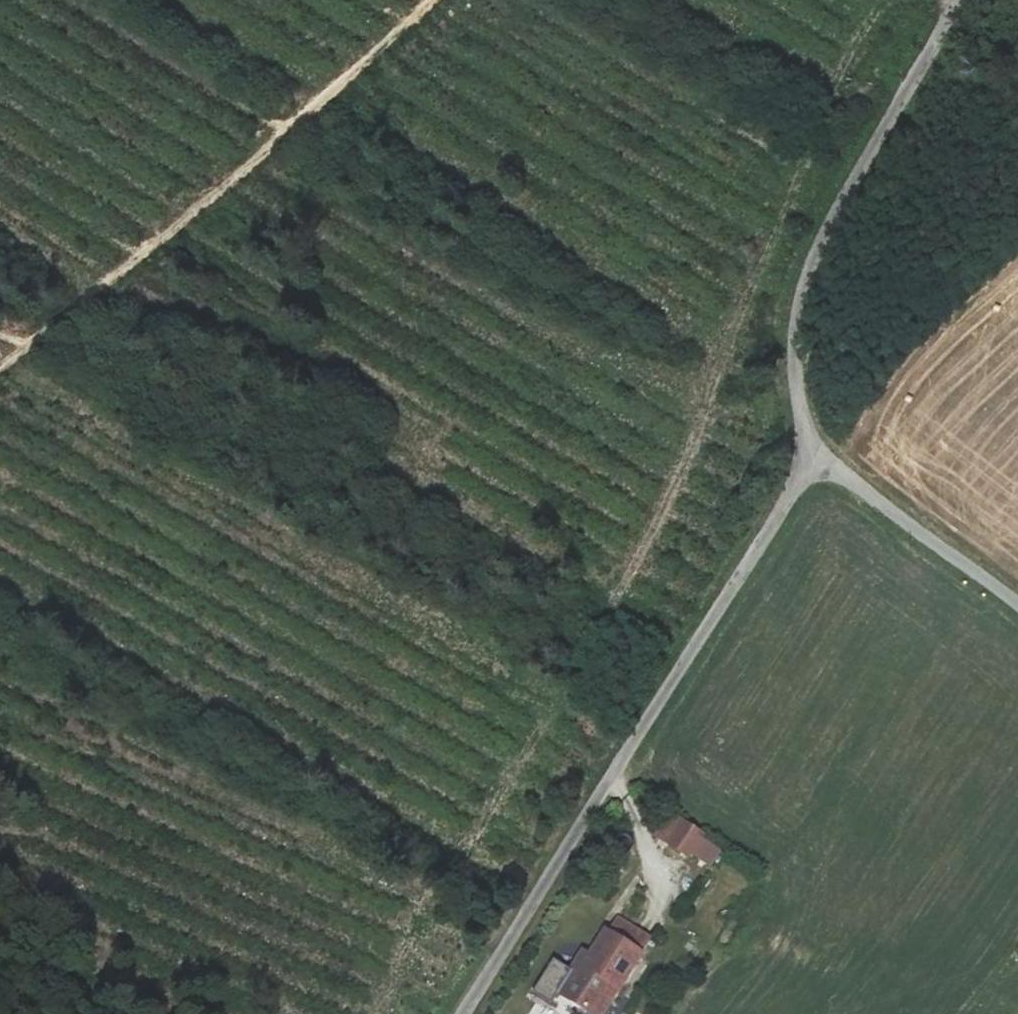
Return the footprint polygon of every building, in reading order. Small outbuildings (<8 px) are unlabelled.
[(656,833),(707,865),(721,843),(669,811),(656,833)] [(568,969),(552,959),(534,990),(550,999),(555,991),(594,1013),(605,1013),(650,935),(618,917),(610,931),(603,927),(589,951),(581,947),(568,969)] [(529,1013),(553,1013),(535,1004),(529,1013)]
